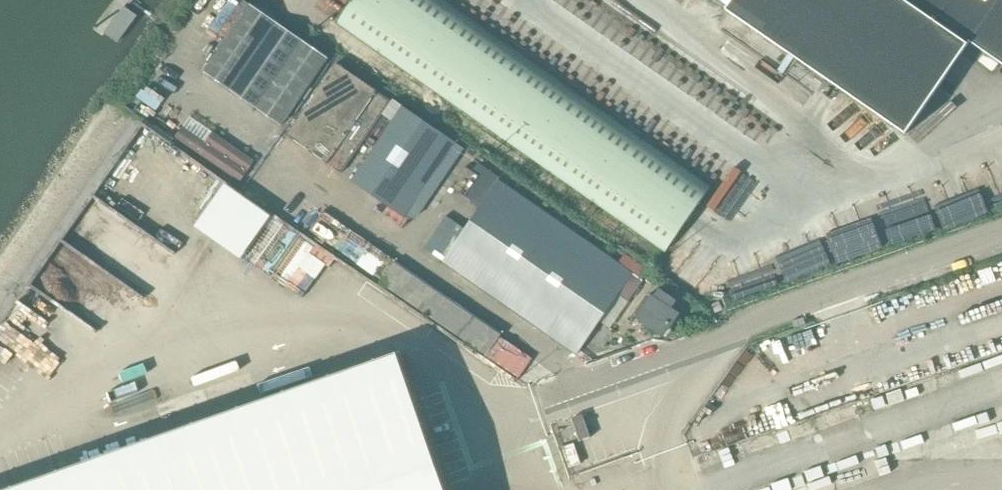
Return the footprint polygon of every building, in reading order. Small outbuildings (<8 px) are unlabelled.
[(666,253),(712,186),(446,0),(354,0),(337,23),(666,253)] [(726,11),(906,135),(970,43),(1001,65),(1001,0),(734,0),(726,11)] [(328,58),(250,4),(203,71),(282,126),(328,58)] [(336,63),(286,135),(328,164),(342,173),(382,115),(383,116),(366,142),(374,147),(350,181),(408,221),(419,216),(465,149),(402,106),(392,100),(392,101),(377,91),(336,63)] [(183,126),(175,137),(240,182),(255,161),(213,132),(205,142),(183,126)] [(457,177),(451,187),(465,197),(480,207),(499,180),(500,178),(478,163),(473,171),(465,167),(465,166),(457,177)] [(465,229),(442,262),(577,355),(579,353),(600,322),(620,294),(630,301),(643,282),(633,274),(634,273),(621,264),(499,180),(480,207),(465,229)] [(445,216),(423,249),(442,262),(465,229),(445,216)] [(659,289),(654,296),(649,292),(633,316),(664,338),(681,313),(672,308),(677,301),(659,289)] [(501,337),(488,356),(528,383),(555,373),(501,337)] [(397,354),(9,489),(445,489),(397,354)] [(583,415),(571,419),(579,442),(591,438),(583,415)] [(574,443),(562,447),(566,458),(577,454),(574,443)] [(577,454),(566,458),(570,468),(581,464),(577,454)]
